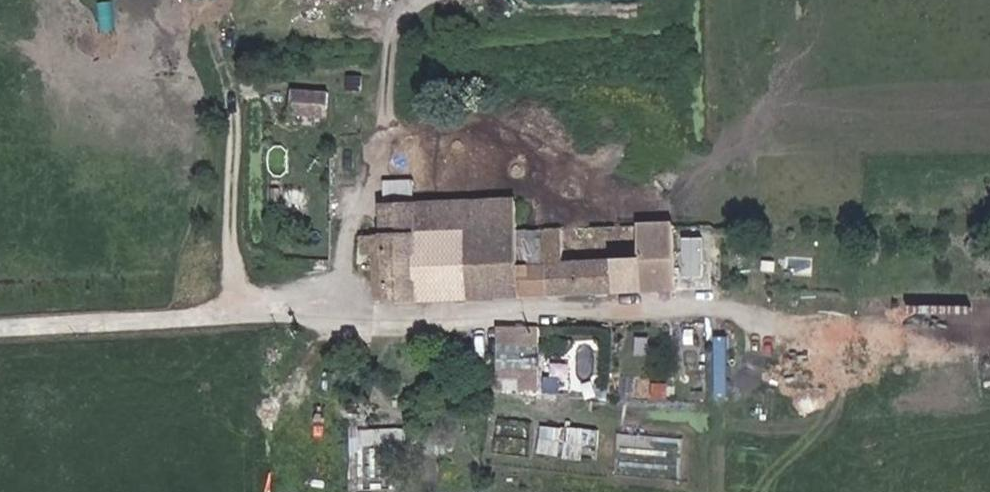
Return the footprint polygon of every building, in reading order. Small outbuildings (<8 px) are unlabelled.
[(332,117),(334,89),(297,86),(295,115),(332,117)] [(473,231),(524,229),(523,199),(404,204),(404,197),(395,197),(395,205),(390,205),(391,246),(385,247),(384,257),(378,258),(379,300),(424,298),(424,233),(473,231)] [(565,261),(640,255),(638,225),(524,229),(525,263),(565,261)] [(640,255),(641,285),(679,282),(677,226),(638,225),(640,255)] [(525,263),(524,229),(473,231),(475,295),(503,294),(501,265),(525,263)] [(475,295),(473,231),(424,233),(424,298),(448,297),(475,295)] [(564,290),(641,285),(640,255),(565,261),(564,290)] [(525,292),(564,290),(565,261),(525,263),(525,292)] [(503,294),(525,292),(525,263),(501,265),(503,294)] [(543,324),(503,323),(502,389),(558,389),(559,358),(543,358),(543,324)] [(734,394),(735,336),(722,335),(721,393),(734,394)] [(482,339),(484,372),(495,371),(493,338),(482,339)] [(597,457),(600,428),(544,423),(541,452),(597,457)] [(368,427),(367,439),(403,442),(404,429),(368,427)]
